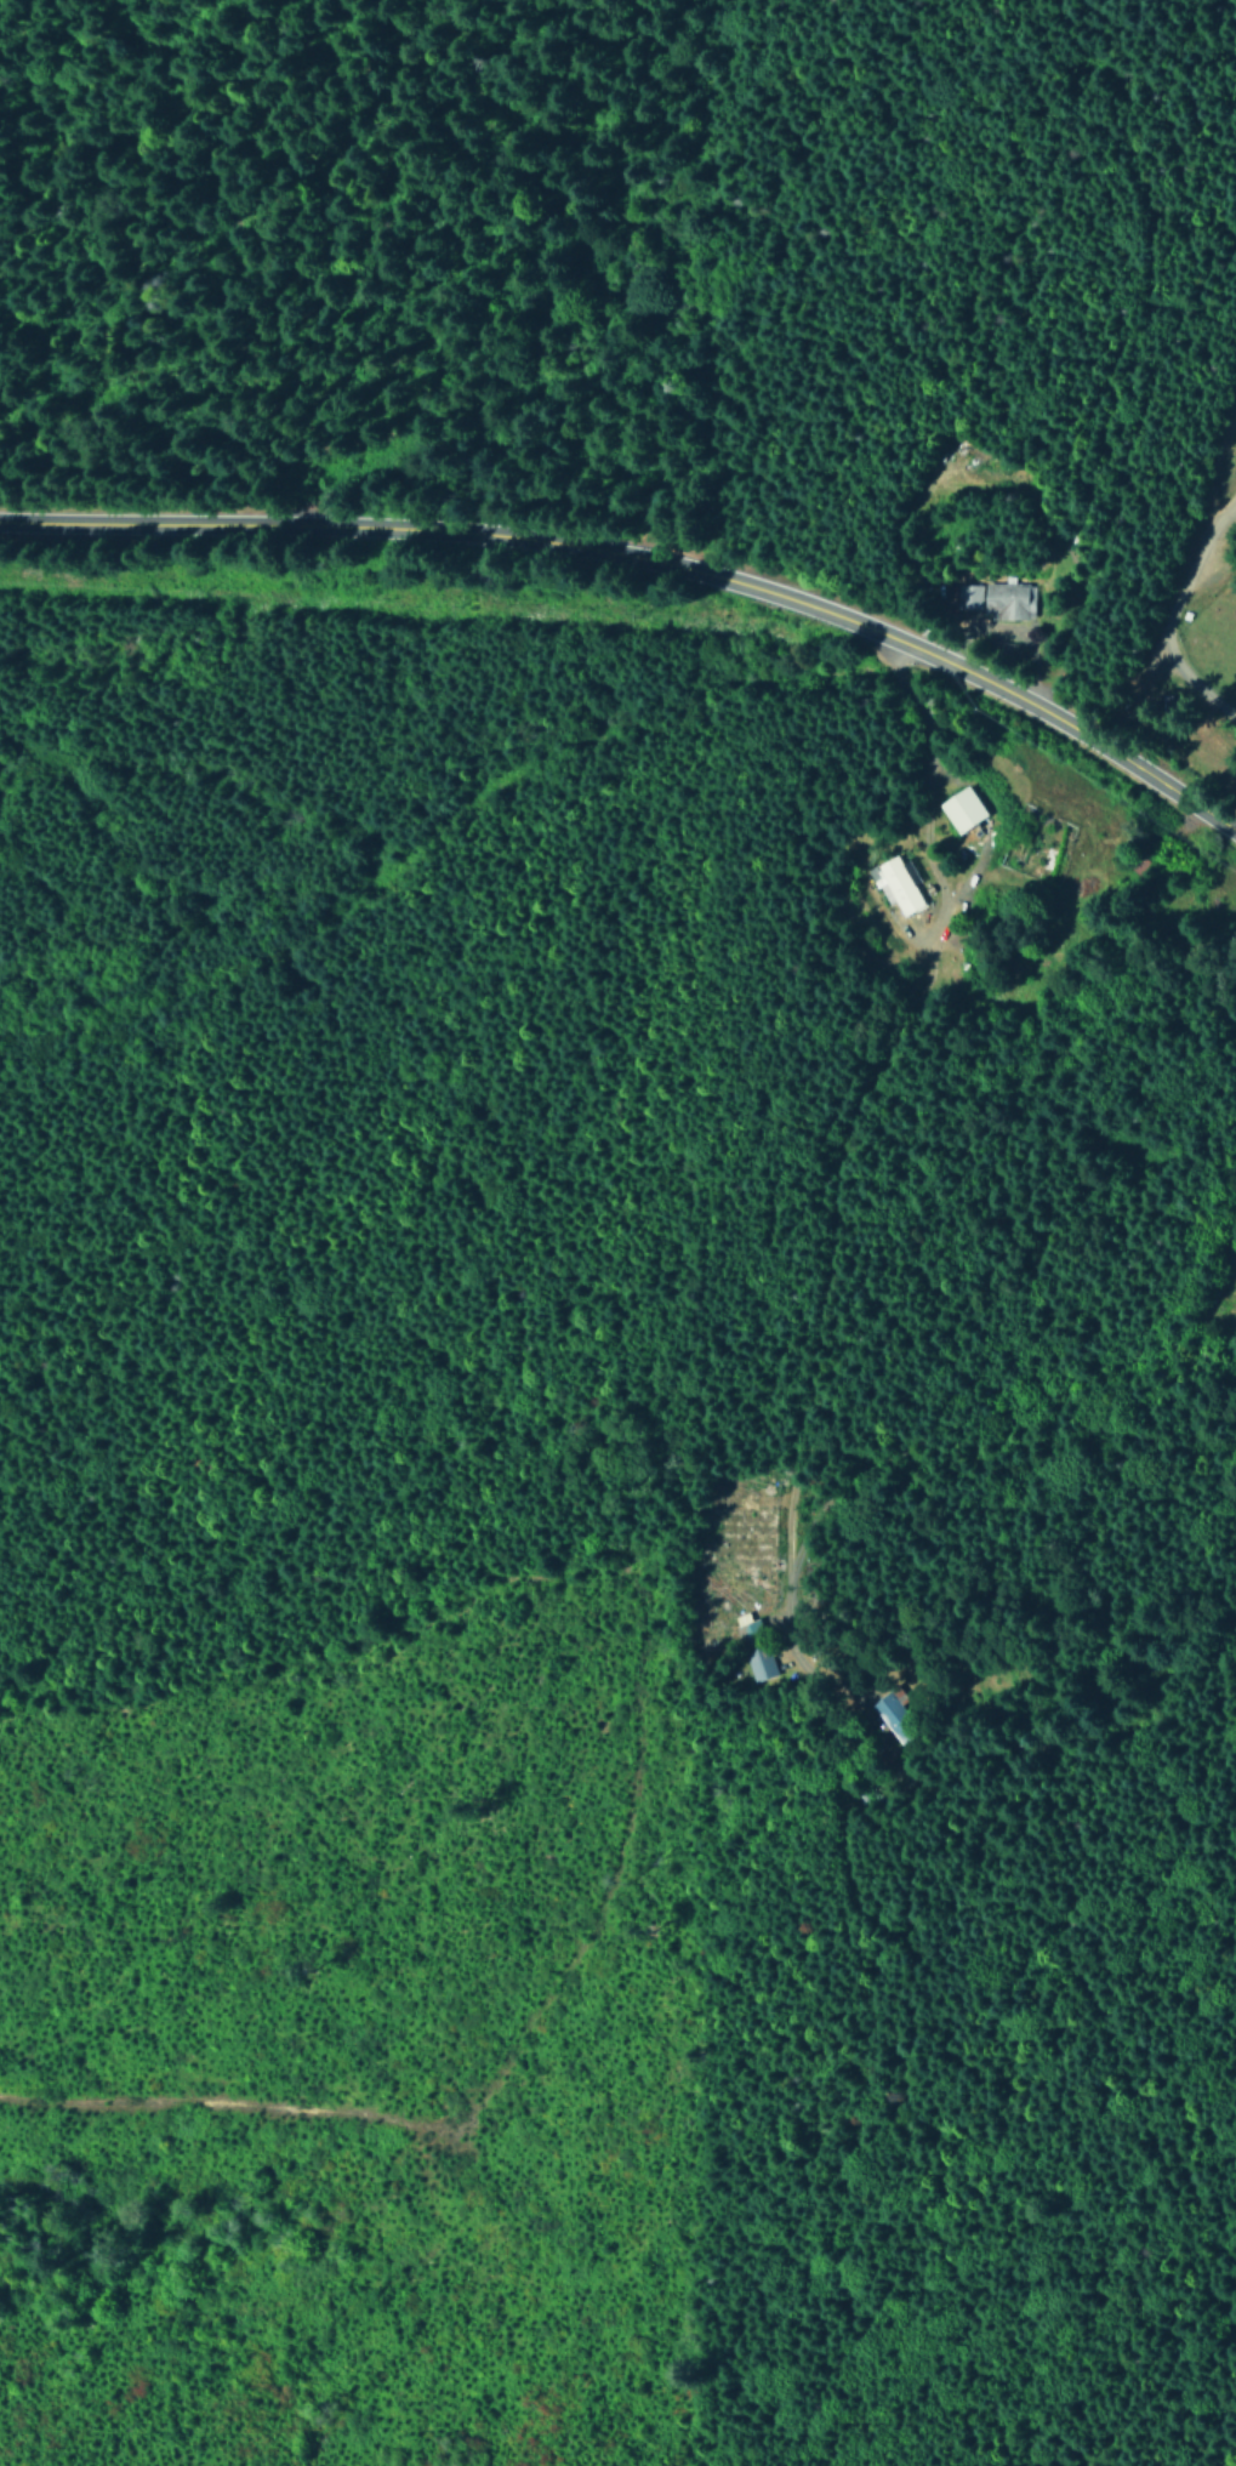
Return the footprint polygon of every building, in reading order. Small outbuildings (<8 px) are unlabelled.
[(987,814),(968,785),(939,804),(958,833),(987,814)] [(902,916),(923,905),(897,854),(868,869),(886,905),(894,901),(902,916)] [(743,1656),(754,1683),(777,1673),(766,1646),(743,1656)]
